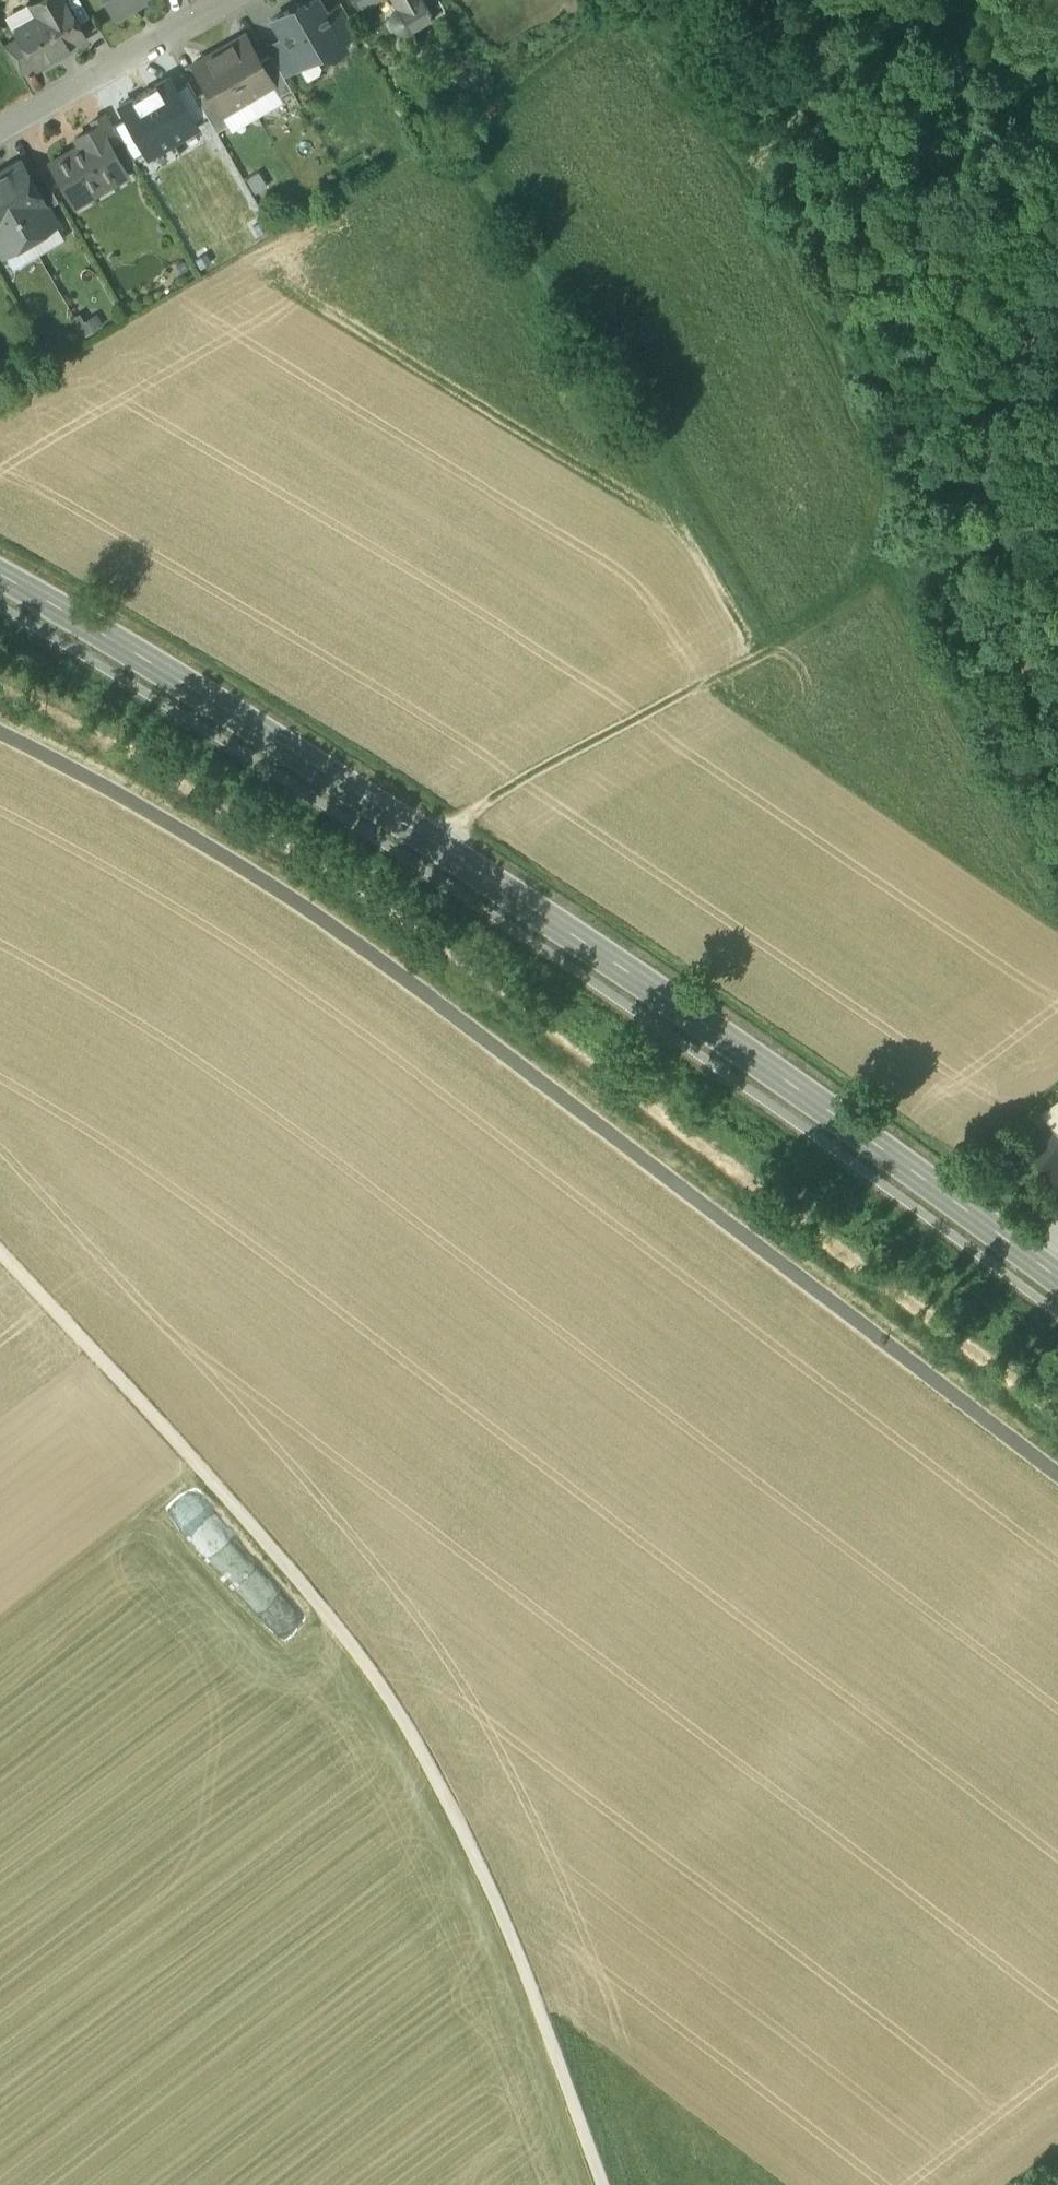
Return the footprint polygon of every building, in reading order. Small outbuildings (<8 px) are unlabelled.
[(64,0),(38,0),(37,1),(46,15),(32,23),(26,22),(19,26),(17,32),(20,38),(36,66),(86,38),(64,0)] [(114,17),(132,6),(129,0),(130,0),(104,0),(114,17)] [(319,0),(309,0),(300,5),(298,1),(287,7),(287,8),(271,17),(281,35),(295,59),(297,58),(318,45),(321,50),(332,53),(345,45),(325,11),(319,0)] [(399,1),(395,4),(391,8),(390,12),(390,17),(392,22),(395,25),(400,27),(403,27),(406,27),(432,12),(425,0),(398,0),(399,1)] [(430,8),(442,2),(441,0),(425,0),(430,8)] [(347,13),(341,2),(325,11),(342,39),(357,30),(347,13)] [(381,38),(362,5),(359,7),(347,13),(357,30),(366,46),(381,38)] [(260,59),(245,33),(218,48),(247,97),(272,83),(273,82),(260,59)] [(295,59),(281,35),(266,44),(271,53),(282,73),(300,62),(297,58),(295,59)] [(20,38),(4,46),(21,75),(36,66),(20,38)] [(247,97),(218,48),(193,63),(208,89),(221,112),(223,111),(247,97)] [(282,73),(271,53),(260,59),(273,82),(272,83),(278,94),(290,87),(282,73)] [(168,76),(143,91),(172,140),(197,126),(194,122),(175,88),(168,76)] [(207,115),(187,81),(175,88),(194,122),(207,115)] [(221,112),(208,89),(196,96),(216,130),(229,122),(223,111),(221,112)] [(143,91),(119,105),(126,117),(145,150),(147,154),(172,140),(143,91)] [(106,112),(92,120),(95,125),(98,124),(110,144),(121,137),(113,124),(106,112)] [(145,150),(126,117),(113,124),(121,137),(132,157),(145,150)] [(95,125),(77,136),(81,144),(51,161),(70,194),(86,184),(88,186),(101,179),(103,182),(124,170),(110,144),(98,124),(95,125)] [(15,164),(8,168),(7,174),(0,178),(0,186),(29,237),(55,222),(27,173),(23,166),(15,164)] [(58,200),(39,166),(27,173),(46,207),(58,200)] [(0,186),(0,245),(4,251),(29,237),(0,186)] [(1042,1121),(1046,1125),(1051,1120),(1057,1125),(1057,1104),(1042,1121)] [(1028,1147),(1042,1158),(1057,1139),(1057,1125),(1051,1120),(1046,1125),(1028,1147)] [(1042,1158),(1057,1172),(1057,1139),(1042,1158)]
